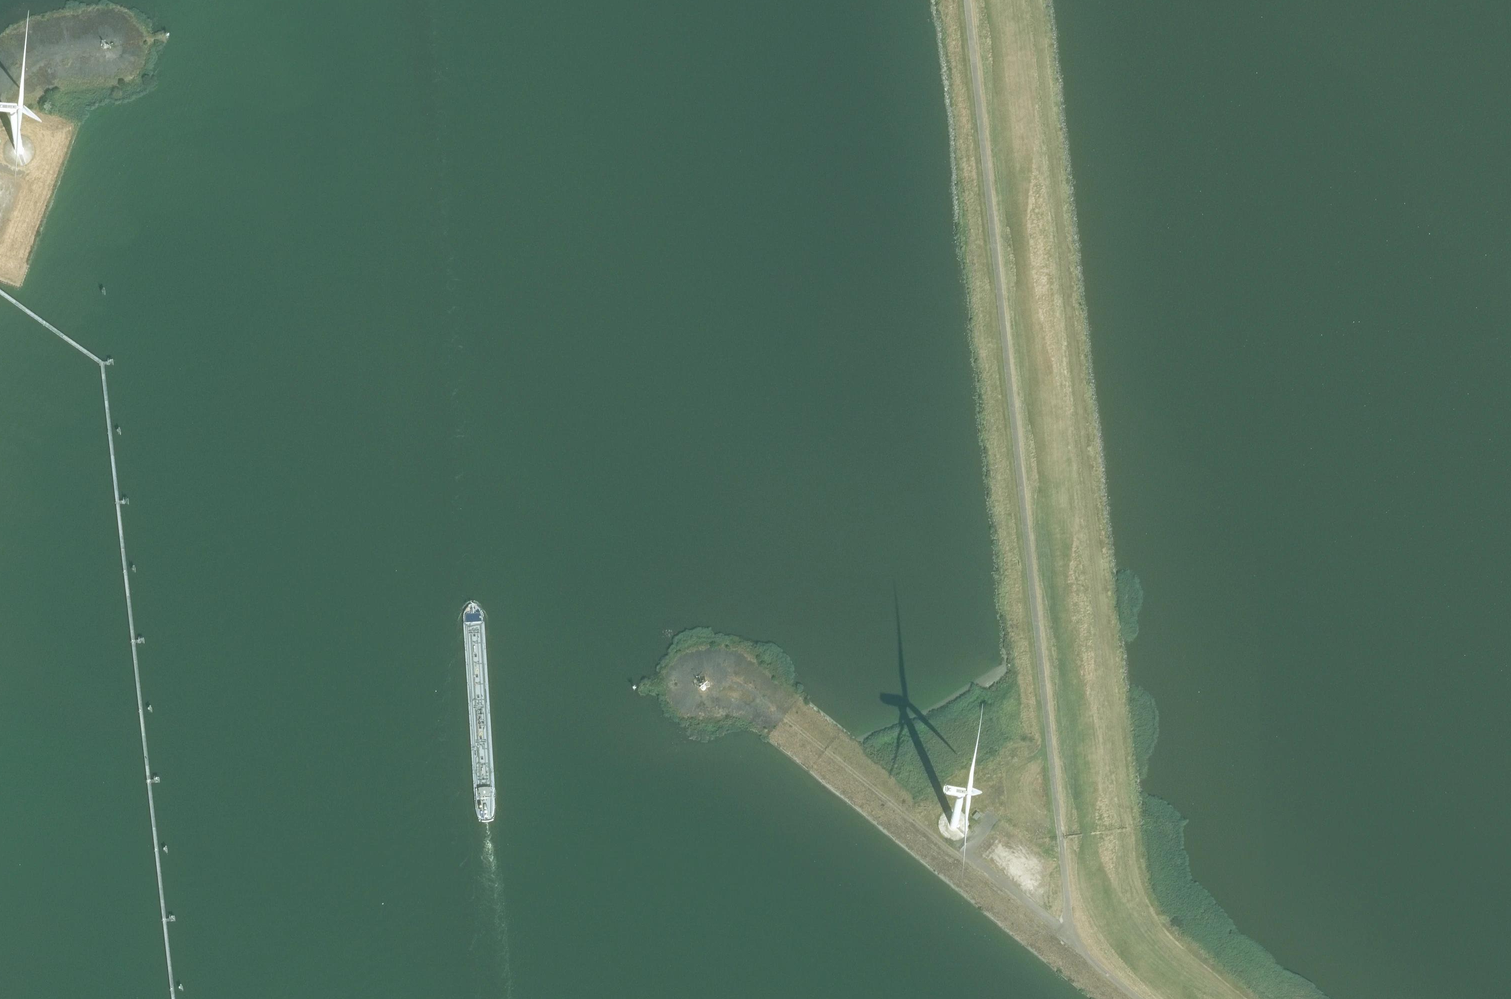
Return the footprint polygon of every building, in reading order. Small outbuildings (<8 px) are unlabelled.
[(26,141),(30,140),(27,131),(22,132),(26,141)]
